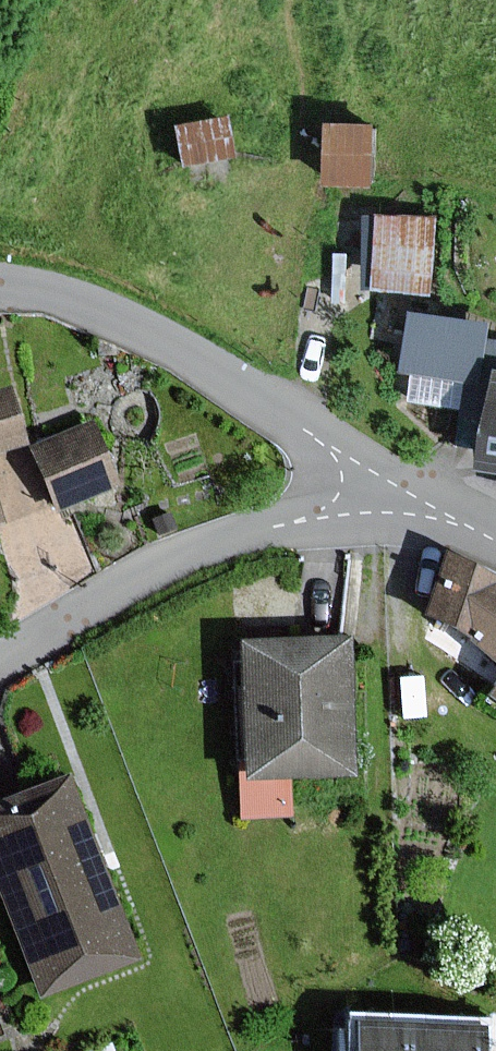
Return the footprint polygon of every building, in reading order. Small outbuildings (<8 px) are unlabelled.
[(211,104),(178,113),(189,155),(222,146),(211,104)] [(325,115),(327,167),(377,168),(376,117),(325,115)] [(375,286),(429,290),(433,224),(379,220),(375,286)] [(416,369),(411,401),(435,405),(462,409),(485,412),(490,375),(495,345),(483,343),(485,325),(414,315),(406,367),(416,369)] [(490,375),(485,412),(476,468),(495,471),(495,376),(490,375)] [(8,391),(0,393),(0,455),(27,445),(8,391)] [(123,493),(99,433),(37,457),(61,518),(123,493)] [(11,528),(0,495),(0,532),(11,528)] [(452,557),(428,613),(466,633),(495,655),(495,579),(452,557)] [(347,639),(247,642),(252,775),(351,771),(347,639)] [(67,770),(0,796),(0,885),(44,1000),(142,963),(67,770)] [(363,1037),(363,1050),(484,1050),(484,1040),(363,1037)]
